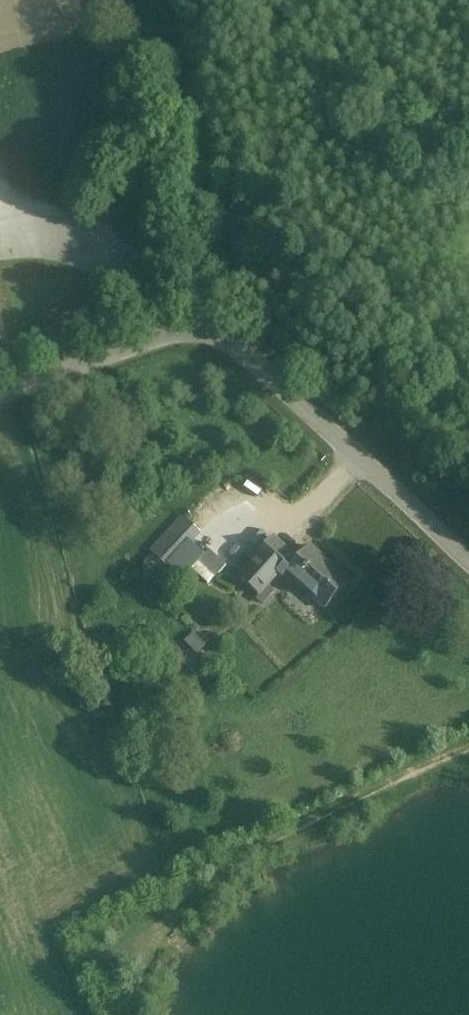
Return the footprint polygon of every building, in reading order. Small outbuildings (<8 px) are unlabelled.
[(183,518),(152,552),(151,551),(150,552),(168,567),(168,566),(167,565),(198,531),(199,532),(200,532),(183,516),(182,517),(183,518)] [(273,538),(258,554),(261,557),(241,579),(260,595),(279,574),(284,578),(288,574),(286,573),(298,560),(273,538)] [(350,582),(310,547),(298,560),(286,573),(288,574),(326,609),(350,582)] [(227,566),(211,551),(203,560),(220,575),(227,566)] [(215,577),(197,561),(191,568),(209,585),(215,577)]
